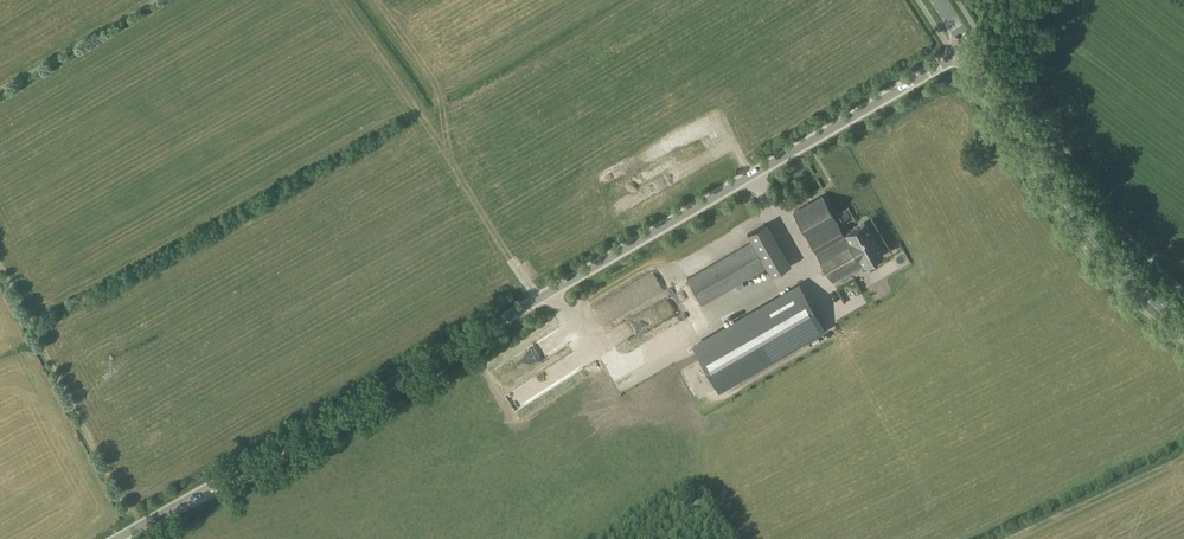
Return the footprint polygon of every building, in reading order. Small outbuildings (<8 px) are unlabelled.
[(667,141),(684,135),(682,129),(664,136),(667,141)] [(863,263),(882,252),(865,221),(846,232),(847,234),(845,235),(822,195),(793,211),(833,281),(863,263)] [(771,275),(788,265),(764,224),(747,233),(771,275)] [(702,304),(766,267),(750,241),(687,278),(702,304)] [(860,274),(865,282),(878,275),(873,266),(860,274)] [(799,286),(781,296),(694,346),(718,388),(804,339),(805,338),(807,337),(808,337),(812,334),(824,328),(799,286)] [(862,290),(820,312),(828,328),(870,306),(862,290)] [(635,315),(626,321),(632,330),(641,325),(635,315)] [(675,342),(687,332),(677,320),(665,330),(675,342)] [(850,363),(854,374),(881,364),(877,353),(850,363)]
